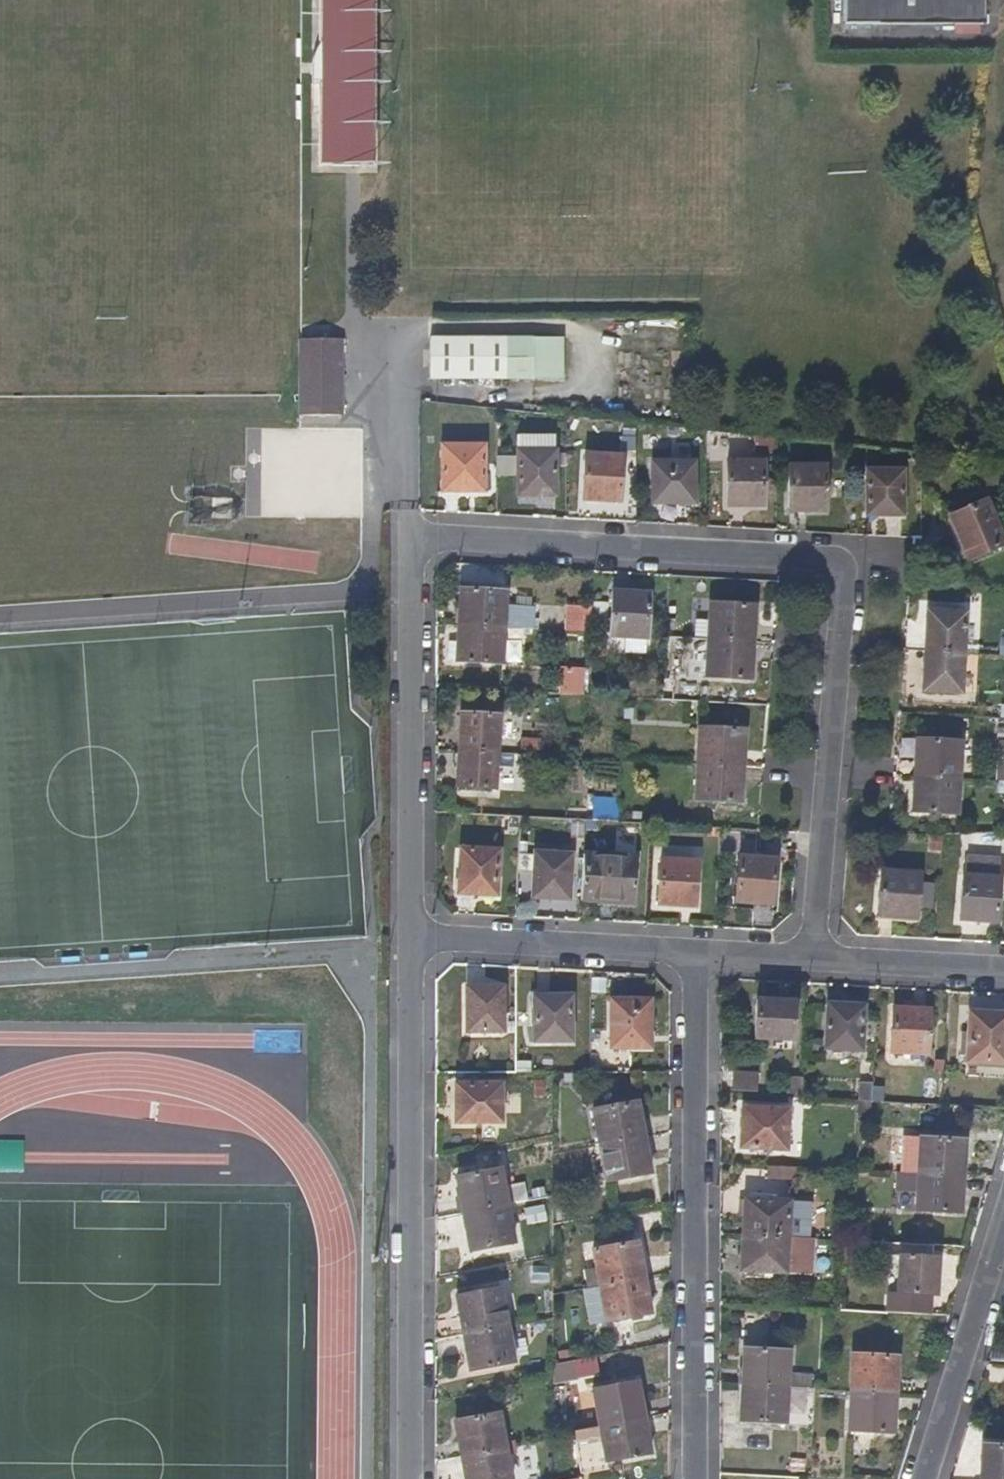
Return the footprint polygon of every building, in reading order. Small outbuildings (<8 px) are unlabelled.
[(318,168),(348,168),(359,168),(360,160),(370,160),(369,0),(318,0),(318,168)] [(841,24),(982,24),(982,0),(841,0),(841,24)] [(370,160),(360,160),(359,168),(370,168),(370,160)] [(430,339),(431,381),(564,379),(563,337),(430,339)] [(343,342),(301,341),(300,418),(342,419),(343,342)] [(342,458),(341,425),(298,426),(298,459),(342,458)] [(556,453),(555,439),(518,439),(518,455),(556,453)] [(484,450),(441,450),(441,495),(484,495),(484,450)] [(556,453),(518,455),(518,498),(555,499),(556,453)] [(620,456),(583,457),(583,501),(620,502),(620,456)] [(765,464),(728,464),(727,510),(764,510),(765,464)] [(694,466),(653,466),(653,506),(694,506),(694,466)] [(827,468),(790,468),(790,513),(827,513),(827,468)] [(905,474),(866,472),(867,518),(905,518),(905,474)] [(304,477),(303,510),(369,512),(370,479),(304,477)] [(277,501),(238,500),(236,571),(275,572),(277,501)] [(978,508),(942,522),(960,566),(997,551),(978,508)] [(506,610),(507,595),(462,593),(460,629),(505,631),(506,610)] [(653,596),(614,595),(612,640),(650,642),(653,596)] [(590,631),(591,606),(564,605),(563,631),(590,631)] [(754,645),(756,610),(711,606),(709,642),(754,645)] [(515,632),(516,610),(506,610),(505,631),(515,632)] [(971,657),(974,617),(928,615),(926,654),(971,657)] [(503,666),(505,631),(460,629),(459,663),(503,666)] [(752,682),(754,645),(709,642),(708,680),(752,682)] [(969,697),(971,657),(926,654),(924,695),(969,697)] [(584,695),(585,668),(559,667),(558,694),(584,695)] [(498,757),(501,719),(463,718),(461,755),(498,757)] [(743,769),(745,744),(700,741),(699,767),(743,769)] [(961,782),(962,747),(917,744),(916,780),(961,782)] [(496,793),(498,757),(461,755),(460,790),(496,793)] [(741,796),(743,769),(699,767),(697,794),(741,796)] [(958,817),(961,782),(916,780),(913,815),(958,817)] [(701,857),(701,848),(658,846),(657,855),(701,857)] [(500,853),(462,850),(459,896),(497,898),(500,853)] [(572,857),(536,855),(533,900),(569,902),(572,857)] [(633,905),(636,861),(584,858),(581,902),(633,905)] [(699,864),(662,862),(659,907),(696,909),(699,864)] [(774,863),(737,862),(735,907),(771,909),(774,863)] [(921,876),(882,873),(878,918),(917,921),(921,876)] [(1000,879),(964,878),(961,922),(997,925),(1000,879)] [(503,989),(467,989),(466,1034),(503,1034),(503,989)] [(571,997),(534,998),(534,1044),(571,1043),(571,997)] [(651,1001),(611,1001),(611,1049),(650,1049),(651,1049),(651,1001)] [(796,1003),(758,1001),(755,1040),(793,1042),(796,1003)] [(865,1008),(828,1006),(825,1050),(862,1053),(865,1008)] [(930,1012),(894,1009),(892,1054),(928,1056),(930,1012)] [(971,1013),(968,1064),(1001,1066),(1003,1030),(1003,1016),(971,1013)] [(735,1073),(736,1093),(757,1093),(758,1074),(735,1073)] [(802,1100),(803,1082),(790,1082),(789,1099),(802,1100)] [(455,1086),(455,1125),(501,1125),(501,1086),(455,1086)] [(872,1104),(873,1087),(861,1086),(860,1103),(872,1104)] [(646,1138),(639,1103),(595,1111),(601,1147),(646,1138)] [(744,1109),(742,1148),(787,1151),(789,1111),(744,1109)] [(652,1174),(646,1138),(601,1147),(608,1182),(652,1174)] [(967,1179),(969,1143),(924,1140),(922,1176),(937,1177),(967,1179)] [(768,1166),(767,1178),(796,1180),(796,1168),(768,1166)] [(505,1206),(498,1171),(453,1179),(460,1215),(505,1206)] [(965,1215),(967,1179),(937,1177),(922,1176),(920,1212),(965,1215)] [(788,1239),(791,1202),(749,1199),(747,1236),(788,1239)] [(511,1243),(505,1206),(460,1215),(467,1251),(511,1243)] [(787,1274),(788,1239),(747,1236),(745,1272),(787,1274)] [(645,1278),(638,1243),(595,1252),(598,1268),(587,1272),(590,1289),(619,1282),(645,1278)] [(893,1256),(890,1293),(936,1296),(938,1259),(893,1256)] [(651,1313),(645,1278),(619,1282),(590,1289),(586,1289),(593,1324),(651,1313)] [(507,1328),(501,1294),(456,1301),(463,1336),(507,1328)] [(513,1363),(507,1328),(463,1336),(469,1371),(513,1363)] [(789,1388),(791,1352),(747,1349),(744,1386),(788,1388),(789,1388)] [(900,1394),(902,1359),(858,1356),(855,1391),(900,1394)] [(645,1418),(639,1384),(595,1391),(603,1426),(645,1418)] [(787,1424),(789,1388),(788,1388),(744,1386),(742,1422),(787,1424)] [(897,1430),(900,1394),(855,1391),(853,1429),(897,1430)] [(504,1449),(498,1415),(454,1423),(460,1458),(504,1449)] [(651,1452),(645,1418),(603,1426),(608,1460),(651,1452)] [(578,1431),(582,1463),(603,1460),(599,1428),(578,1431)] [(978,1448),(976,1478),(1003,1478),(1003,1449),(978,1448)] [(504,1449),(460,1458),(464,1478),(510,1478),(504,1449)]
